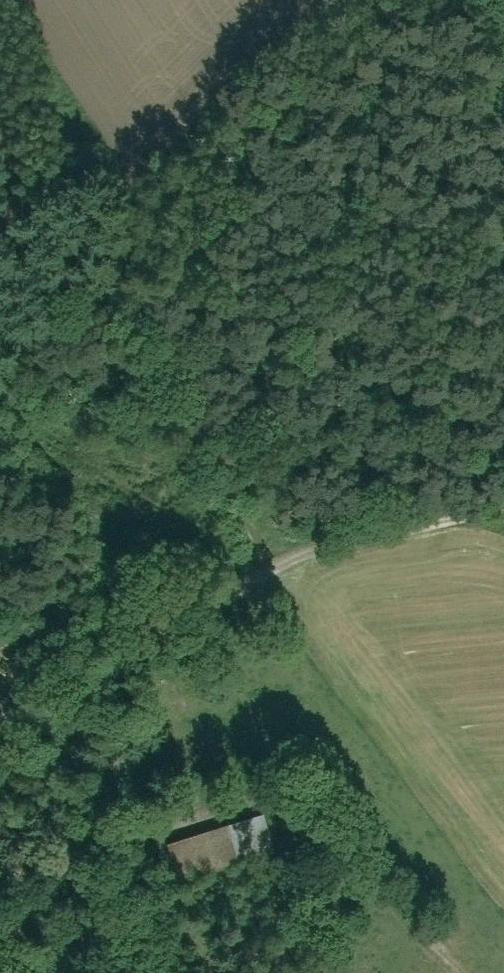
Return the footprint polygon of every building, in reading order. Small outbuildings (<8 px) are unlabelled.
[(264,807),(217,822),(229,859),(276,844),(264,807)]
